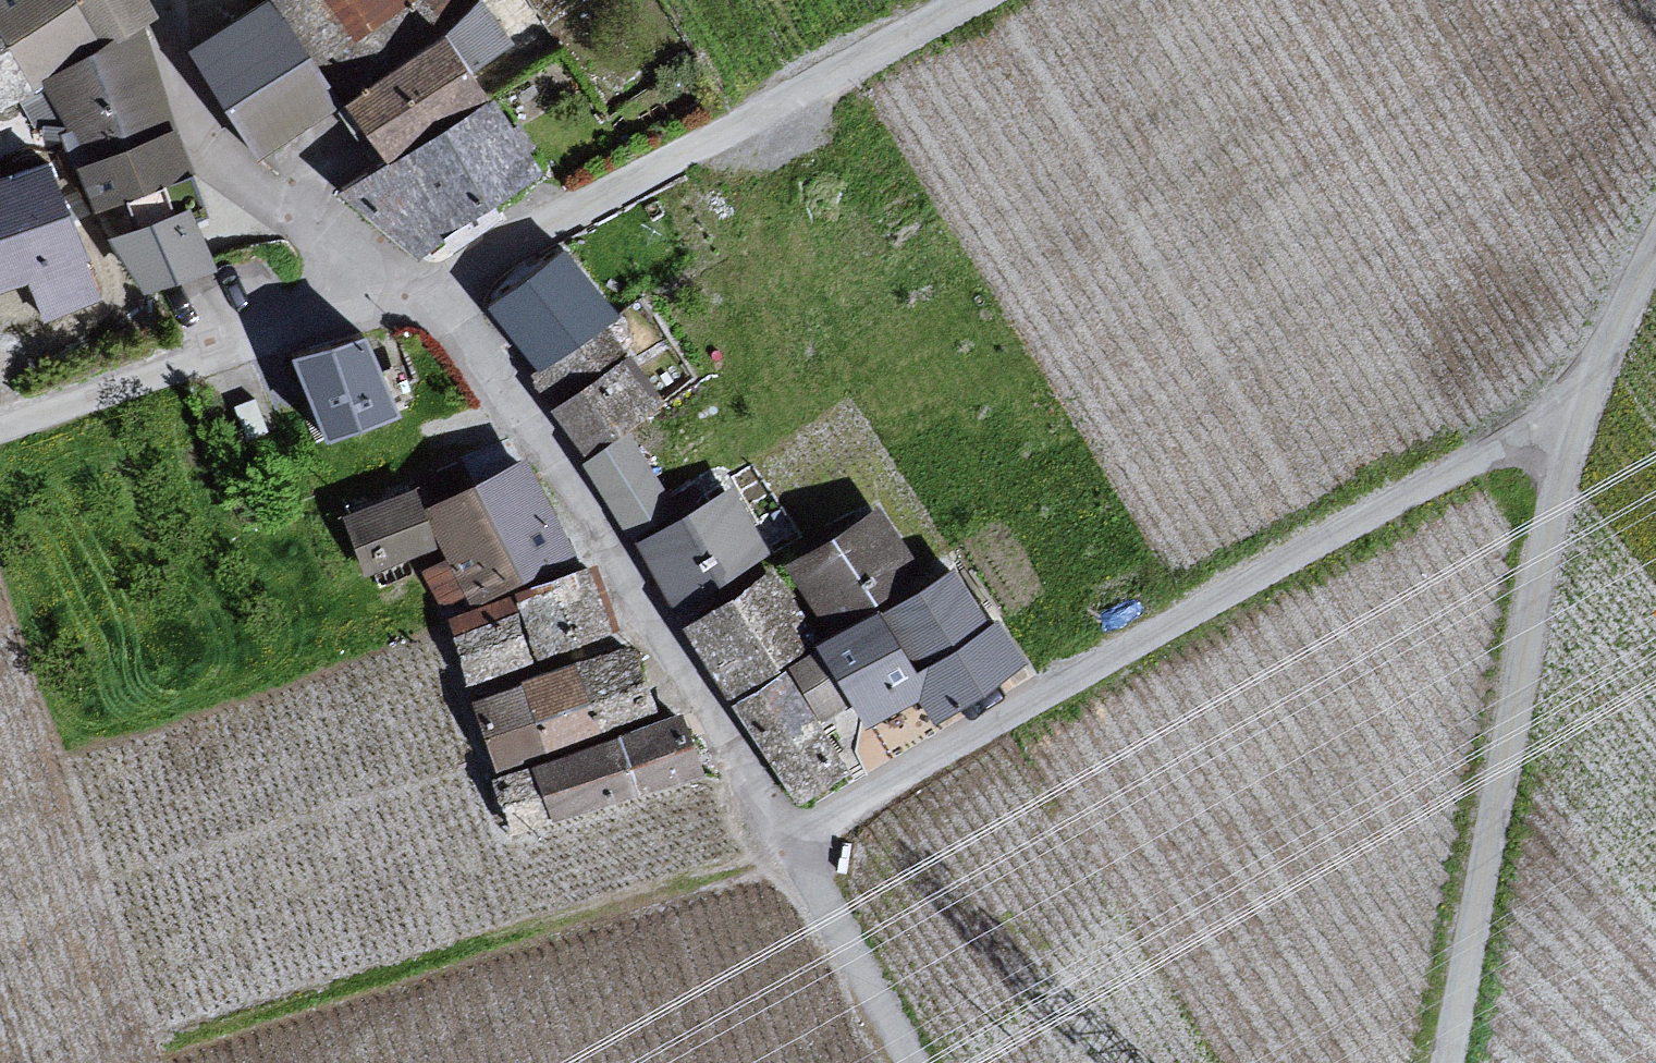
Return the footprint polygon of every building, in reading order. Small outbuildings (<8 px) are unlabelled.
[(31,89),(39,84),(46,79),(103,48),(77,0),(0,0),(0,36),(31,89)] [(103,48),(136,33),(145,27),(133,0),(77,0),(103,48)] [(353,102),(469,19),(454,0),(281,0),(353,102)] [(260,14),(240,26),(198,53),(265,153),(299,130),(328,113),(268,9),(260,14)] [(353,102),(389,152),(400,168),(490,103),(462,64),(498,38),(479,12),(469,19),(353,102)] [(136,33),(103,48),(46,79),(92,170),(171,131),(159,98),(136,33)] [(31,89),(0,36),(0,109),(31,89)] [(400,168),(359,194),(427,249),(448,234),(532,172),(490,103),(400,168)] [(84,174),(101,211),(189,178),(171,131),(92,170),(84,174)] [(0,184),(0,292),(39,278),(51,311),(96,295),(73,235),(47,166),(0,184)] [(199,205),(189,178),(101,211),(114,242),(192,218),(203,213),(199,205)] [(209,269),(192,218),(114,242),(145,292),(209,269)] [(514,298),(497,310),(541,369),(530,377),(549,401),(615,352),(594,323),(607,313),(567,259),(514,298)] [(307,365),(332,434),(389,414),(364,345),(307,365)] [(612,374),(554,414),(588,464),(625,436),(663,411),(629,362),(612,374)] [(265,431),(255,402),(244,406),(238,408),(249,437),(265,431)] [(629,534),(669,511),(625,436),(588,464),(616,513),(629,534)] [(564,562),(525,472),(431,512),(454,565),(429,575),(441,603),(471,590),(475,600),(492,593),(553,566),(564,562)] [(730,496),(642,549),(671,597),(676,606),(764,552),(730,496)] [(432,545),(414,497),(366,516),(351,522),(369,569),(432,545)] [(917,579),(875,517),(809,560),(794,570),(836,632),(917,579)] [(598,634),(616,628),(597,571),(520,597),(539,654),(558,648),(598,634)] [(1013,664),(956,573),(891,613),(925,669),(916,674),(878,613),(822,648),(826,655),(799,672),(826,715),(858,695),(874,721),(907,700),(926,689),(939,710),(1013,664)] [(754,678),(811,643),(775,584),(695,634),(731,693),(754,678)] [(528,661),(509,603),(480,612),(452,622),(471,680),(528,661)] [(504,766),(654,711),(632,653),(612,661),(483,708),(504,766)] [(841,766),(784,677),(736,708),(798,804),(846,773),(841,766)] [(678,723),(500,782),(517,832),(695,773),(692,765),(678,723)]
